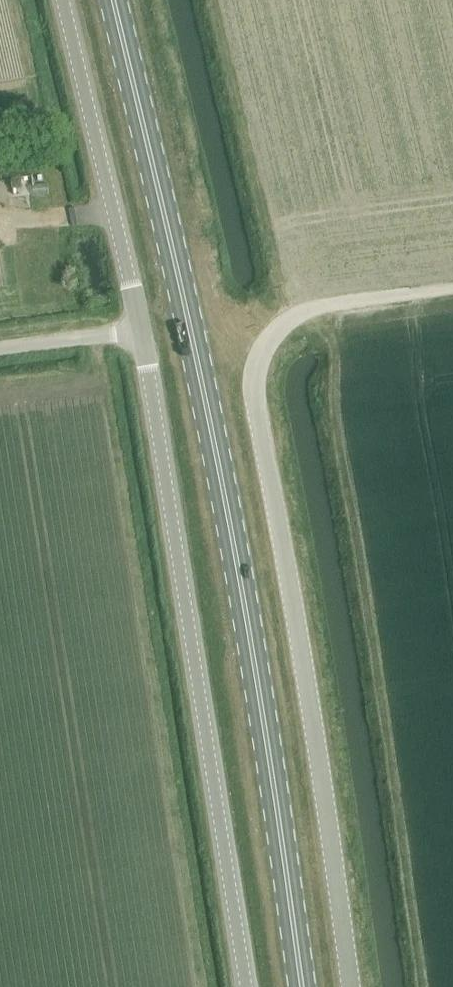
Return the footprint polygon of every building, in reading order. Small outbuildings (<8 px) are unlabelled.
[(22,178),(12,179),(13,188),(23,187),(22,178)]
